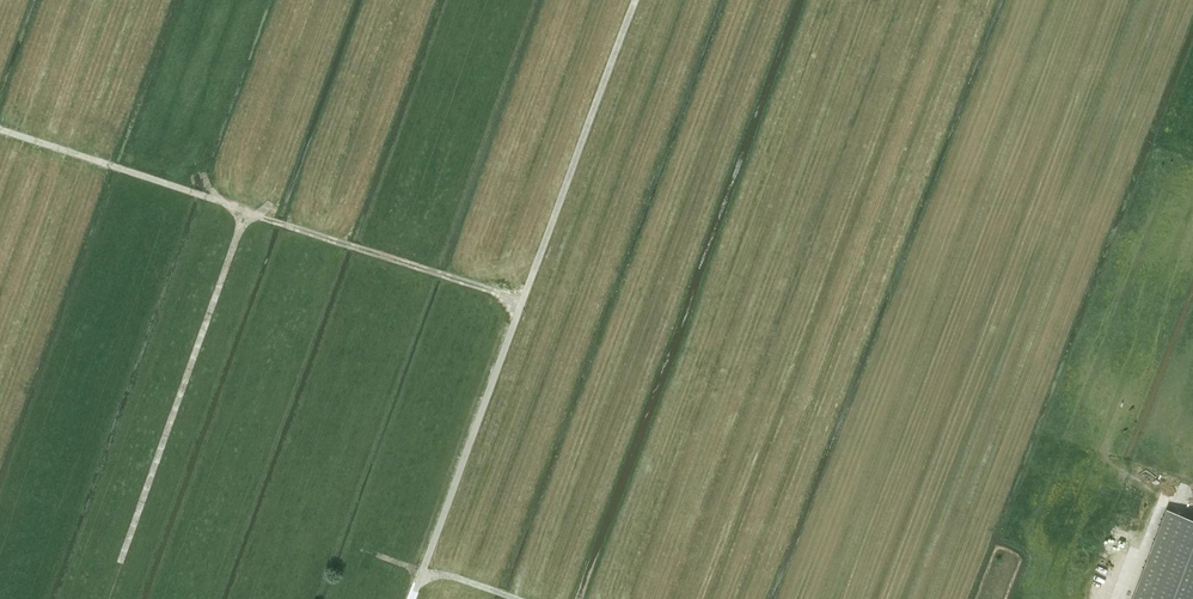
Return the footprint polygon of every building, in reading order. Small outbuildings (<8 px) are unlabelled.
[(1132,598),(1192,598),(1192,518),(1167,508),(1132,598)]
